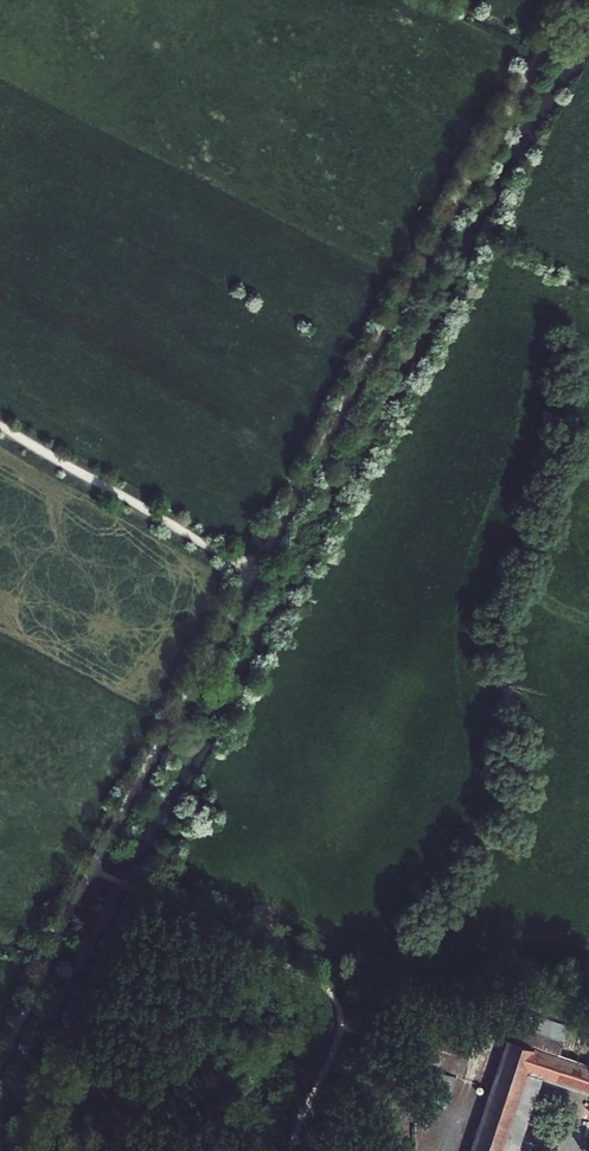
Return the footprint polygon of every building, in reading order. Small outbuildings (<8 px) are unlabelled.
[(565,1054),(576,1021),(529,1004),(476,1150),(521,1150),(547,1073),(588,1087),(588,1062),(565,1054)] [(418,1037),(400,1080),(416,1085),(405,1113),(433,1123),(443,1095),(458,1100),(471,1056),(418,1037)]
